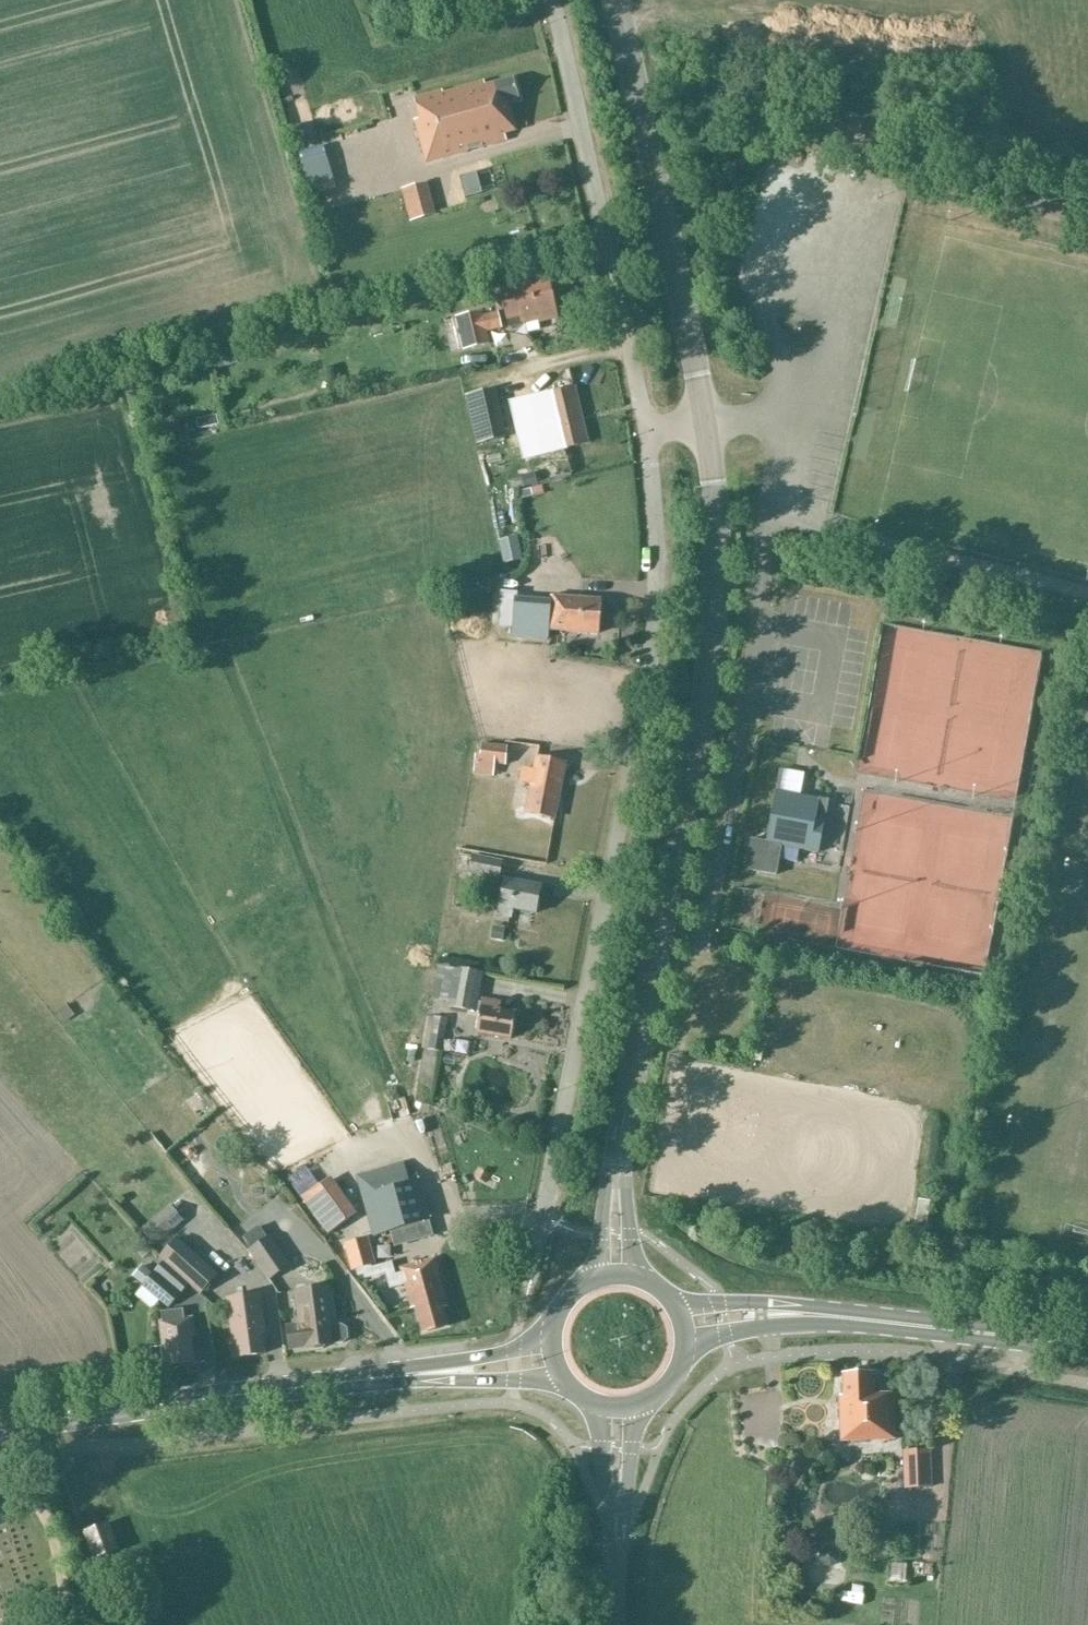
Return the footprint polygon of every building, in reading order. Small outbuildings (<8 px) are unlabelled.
[(415,100),(420,120),(416,121),(427,164),(503,144),(501,138),(516,134),(508,104),(519,101),(514,81),(486,89),(484,84),(444,94),(444,92),(415,100)] [(401,189),(411,222),(437,215),(428,182),(401,189)] [(539,321),(540,324),(557,321),(555,311),(549,284),(501,295),(510,331),(525,328),(524,325),(539,321)] [(459,319),(445,322),(452,352),(466,349),(467,351),(491,345),(487,333),(502,329),(499,315),(484,318),(482,312),(458,317),(459,319)] [(495,389),(481,392),(466,396),(477,444),(493,441),(507,437),(495,389)] [(575,389),(538,399),(545,428),(555,426),(561,452),(589,444),(575,389)] [(498,628),(511,629),(511,633),(547,638),(548,630),(598,636),(602,602),(553,596),(552,603),(517,598),(518,594),(502,592),(498,628)] [(482,745),(480,756),(476,755),(474,774),(494,776),(495,766),(507,767),(509,748),(482,745)] [(524,770),(522,782),(532,785),(526,813),(555,819),(567,764),(538,758),(535,772),(524,770)] [(829,802),(821,801),(777,792),(767,843),(751,840),(745,869),(776,876),(782,847),(819,854),(829,802)] [(473,855),(470,874),(500,880),(503,861),(473,855)] [(506,880),(498,917),(511,919),(513,911),(535,916),(541,888),(506,880)] [(432,1000),(450,1004),(449,1007),(479,1013),(475,1034),(513,1041),(518,1014),(501,1011),(502,1003),(479,999),(483,975),(438,967),(432,1000)] [(435,1018),(428,1050),(443,1053),(449,1020),(435,1018)] [(404,1163),(356,1176),(373,1237),(431,1221),(420,1181),(410,1183),(404,1163)] [(357,1213),(332,1178),(303,1199),(329,1234),(357,1213)] [(152,1237),(182,1218),(172,1203),(142,1223),(152,1237)] [(292,1267),(269,1235),(248,1251),(270,1282),(292,1267)] [(160,1259),(164,1262),(189,1285),(202,1297),(219,1277),(177,1239),(160,1259)] [(367,1239),(346,1244),(352,1270),(356,1269),(358,1276),(363,1274),(364,1278),(387,1272),(391,1288),(404,1285),(411,1309),(416,1308),(423,1334),(449,1327),(444,1308),(447,1307),(440,1283),(434,1259),(400,1269),(401,1272),(394,1274),(391,1262),(371,1267),(370,1265),(374,1264),(367,1239)] [(189,1285),(164,1262),(143,1286),(169,1310),(182,1295),(181,1294),(189,1285)] [(334,1345),(334,1344),(345,1342),(349,1338),(348,1328),(342,1324),(331,1326),(330,1319),(334,1319),(329,1286),(296,1291),(302,1326),(288,1328),(292,1351),(305,1349),(305,1350),(334,1345)] [(261,1296),(228,1300),(235,1359),(264,1356),(261,1330),(265,1329),(261,1296)] [(163,1324),(162,1324),(167,1367),(196,1363),(193,1338),(197,1337),(195,1320),(185,1321),(184,1311),(162,1313),(163,1324)] [(844,1406),(841,1407),(842,1442),(895,1440),(893,1394),(874,1394),(873,1373),(843,1374),(844,1406)] [(903,1451),(905,1490),(932,1489),(931,1451),(903,1451)] [(98,1559),(120,1549),(110,1525),(87,1534),(98,1559)] [(892,1563),(890,1583),(902,1583),(903,1564),(892,1563)]
